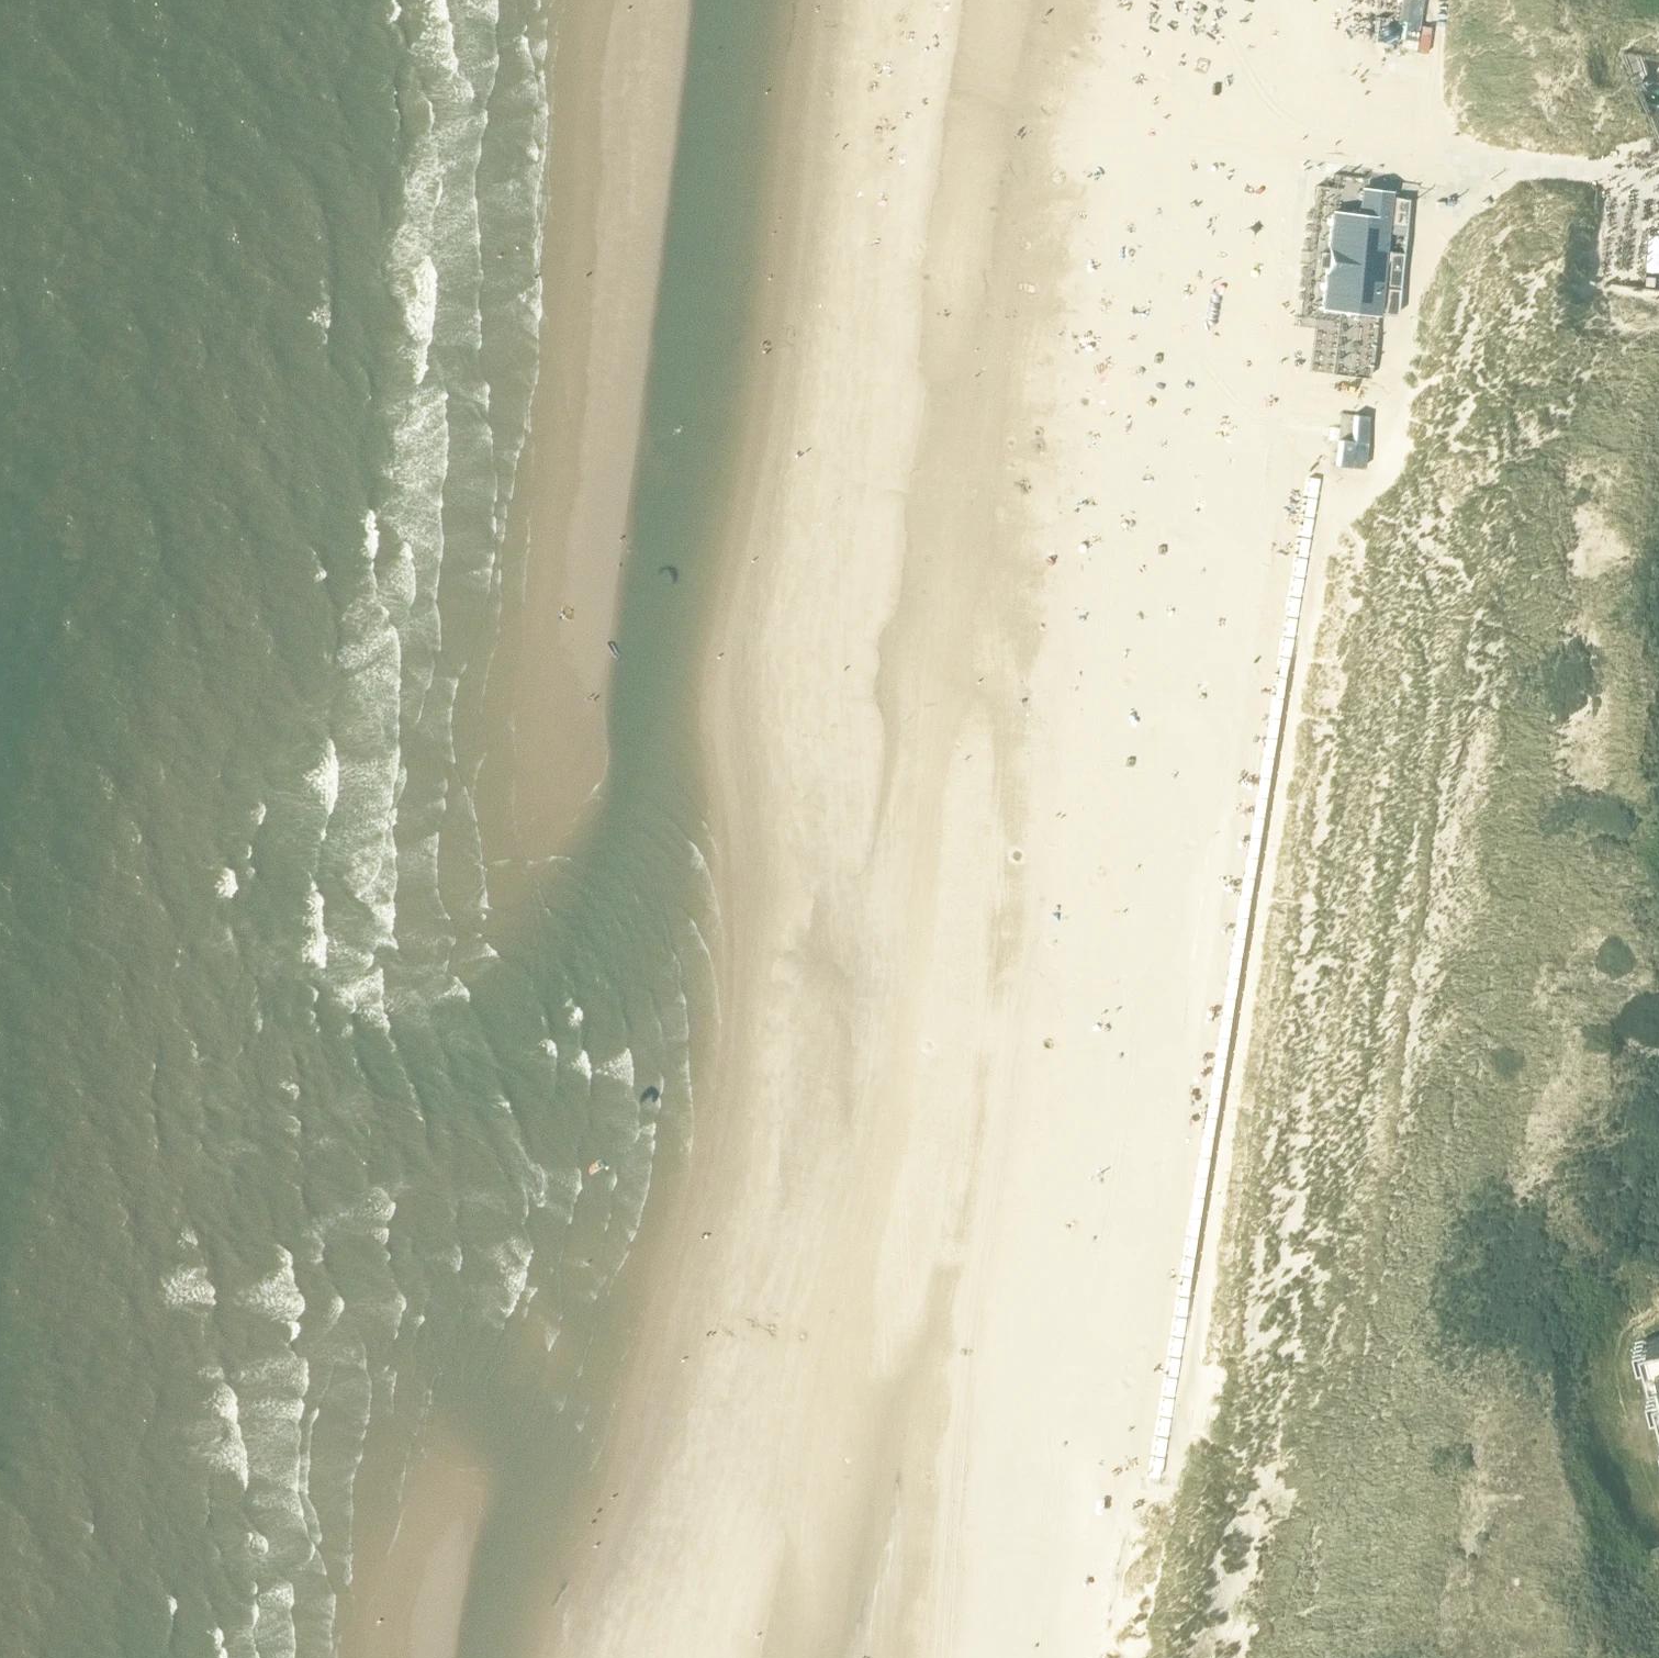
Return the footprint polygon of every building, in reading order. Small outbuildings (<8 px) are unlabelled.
[(1403,37),(1402,36),(1401,47),(1417,49),(1418,38),(1417,38),(1421,0),(1407,0),(1403,37)] [(1622,52),(1640,92),(1642,88),(1646,89),(1642,79),(1648,71),(1641,55),(1622,52)] [(1385,193),(1358,190),(1355,210),(1347,209),(1346,216),(1328,214),(1323,254),(1316,253),(1315,265),(1322,265),(1317,305),(1376,312),(1376,314),(1390,316),(1397,253),(1384,251),(1383,260),(1377,259),(1385,193)] [(1373,417),(1349,414),(1342,464),(1366,467),(1373,417)] [(1642,1340),(1652,1376),(1658,1374),(1658,1336),(1642,1340)]
